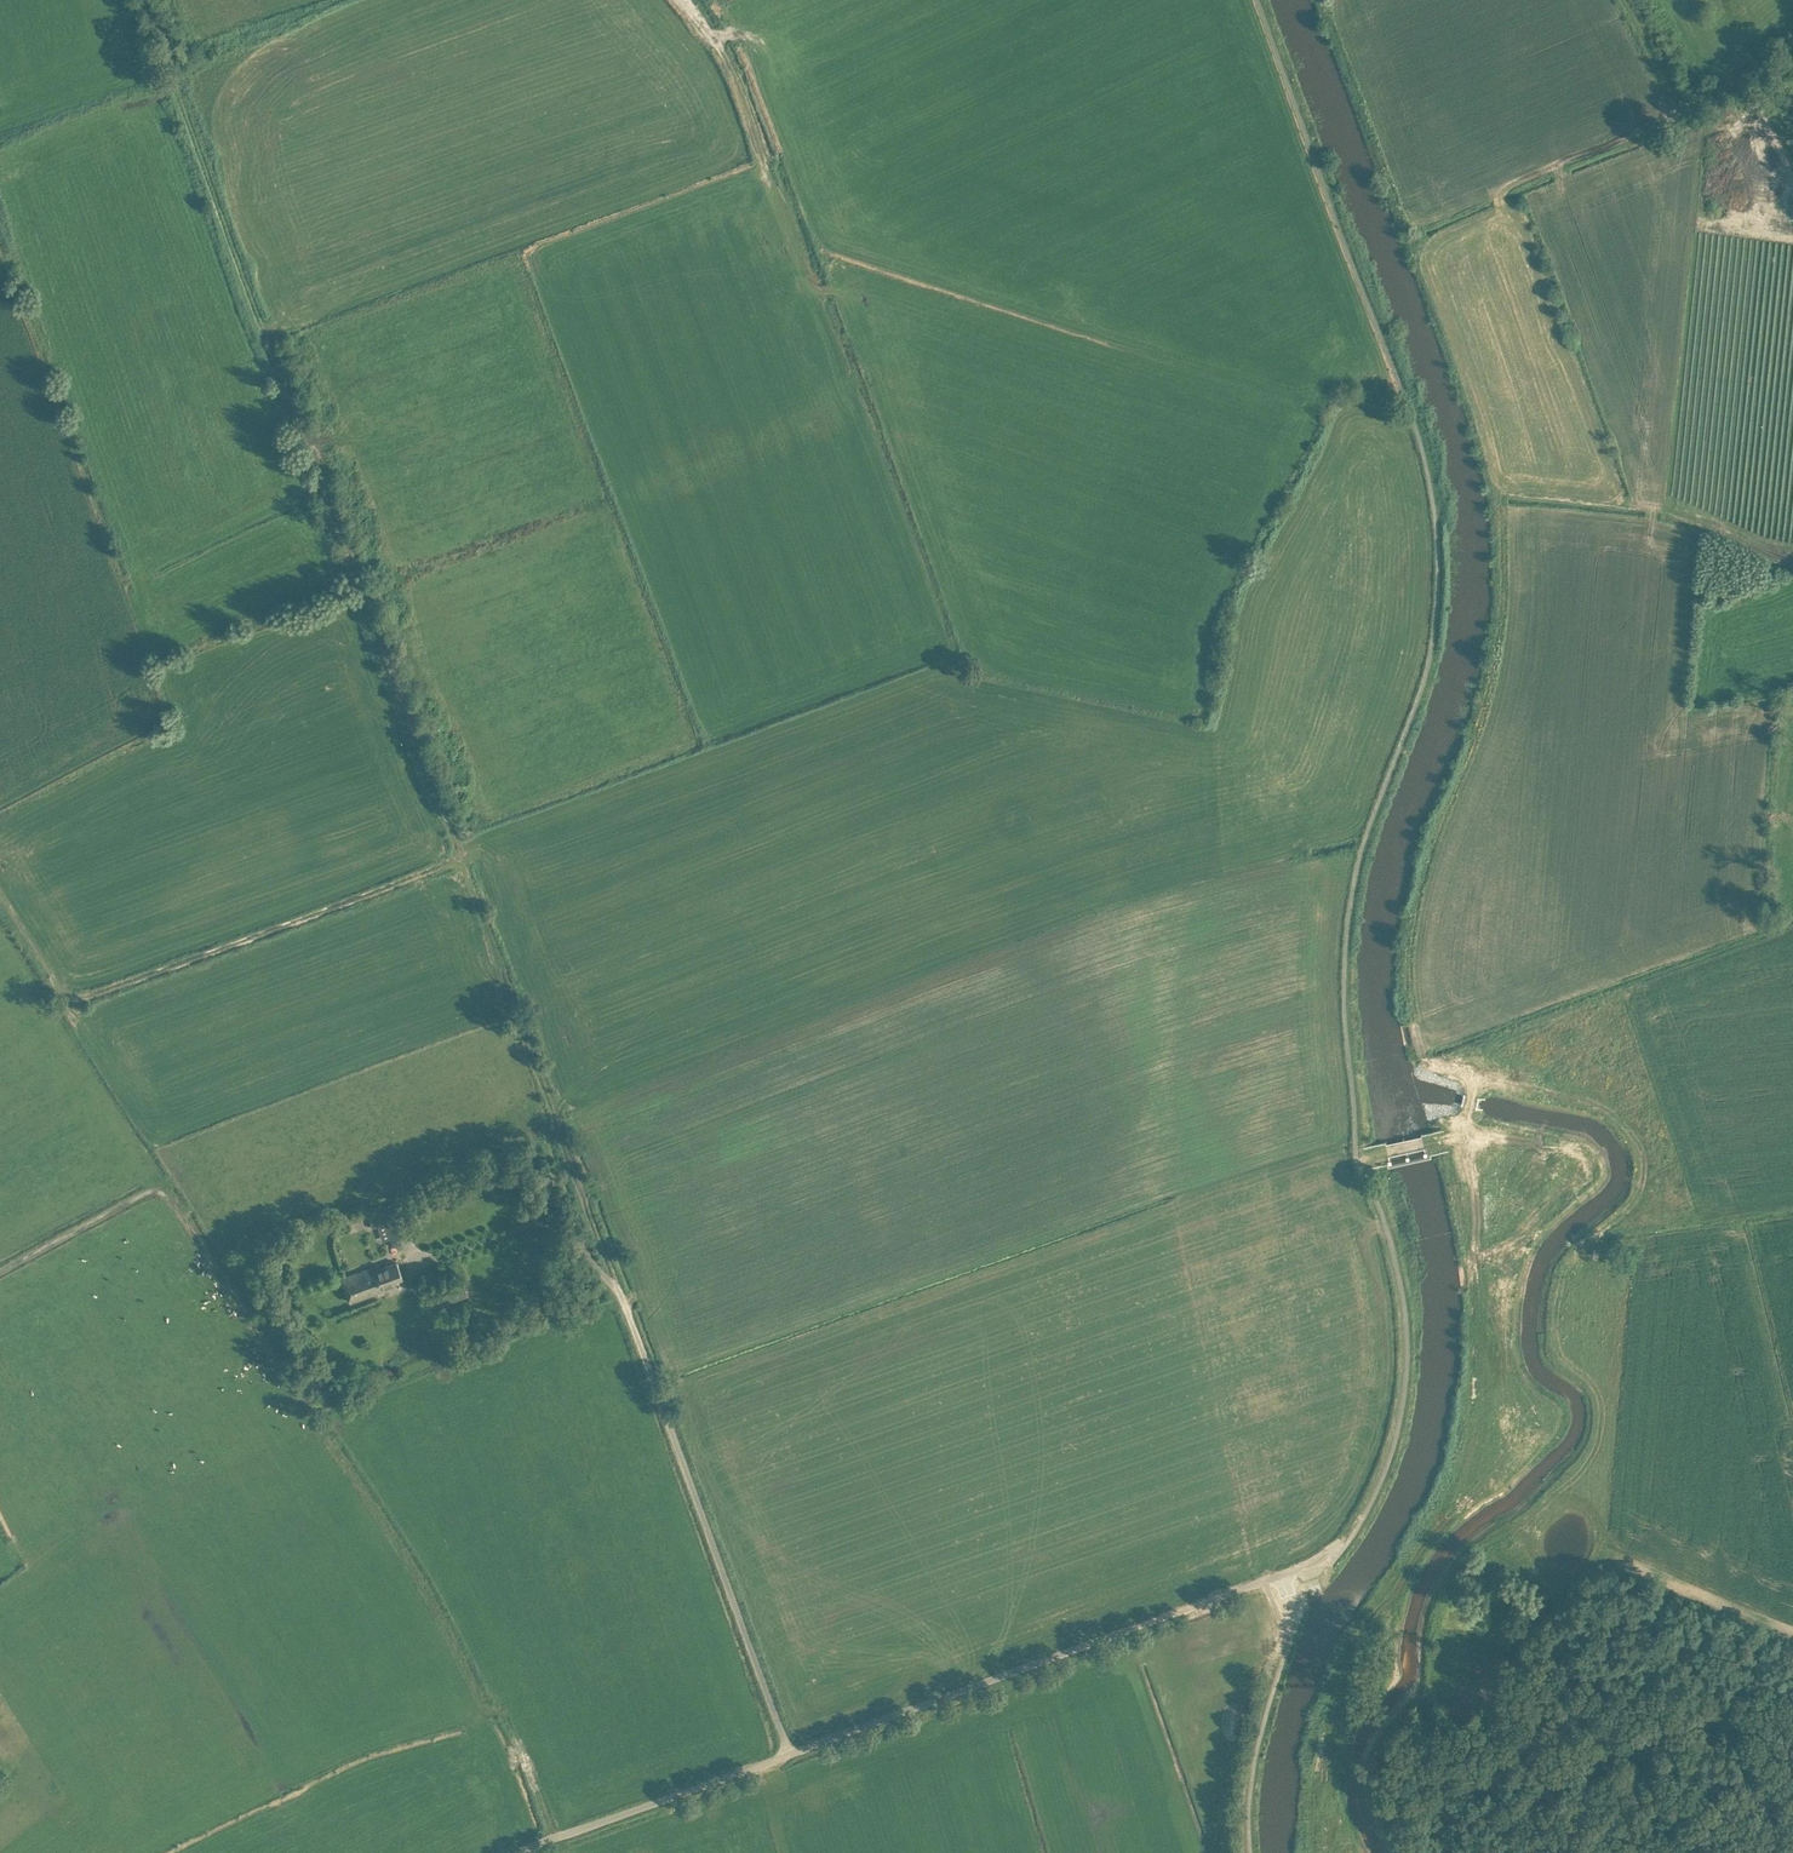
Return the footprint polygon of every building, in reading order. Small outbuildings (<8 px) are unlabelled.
[(394,1246),(401,1243),(398,1234),(391,1236),(394,1246)] [(373,1266),(341,1278),(350,1301),(404,1280),(397,1261),(374,1270),(373,1266)] [(462,1282),(442,1288),(446,1299),(466,1292),(462,1282)] [(1243,1519),(1234,1521),(1236,1532),(1245,1530),(1243,1519)] [(1250,1547),(1247,1536),(1240,1537),(1242,1549),(1250,1547)]
